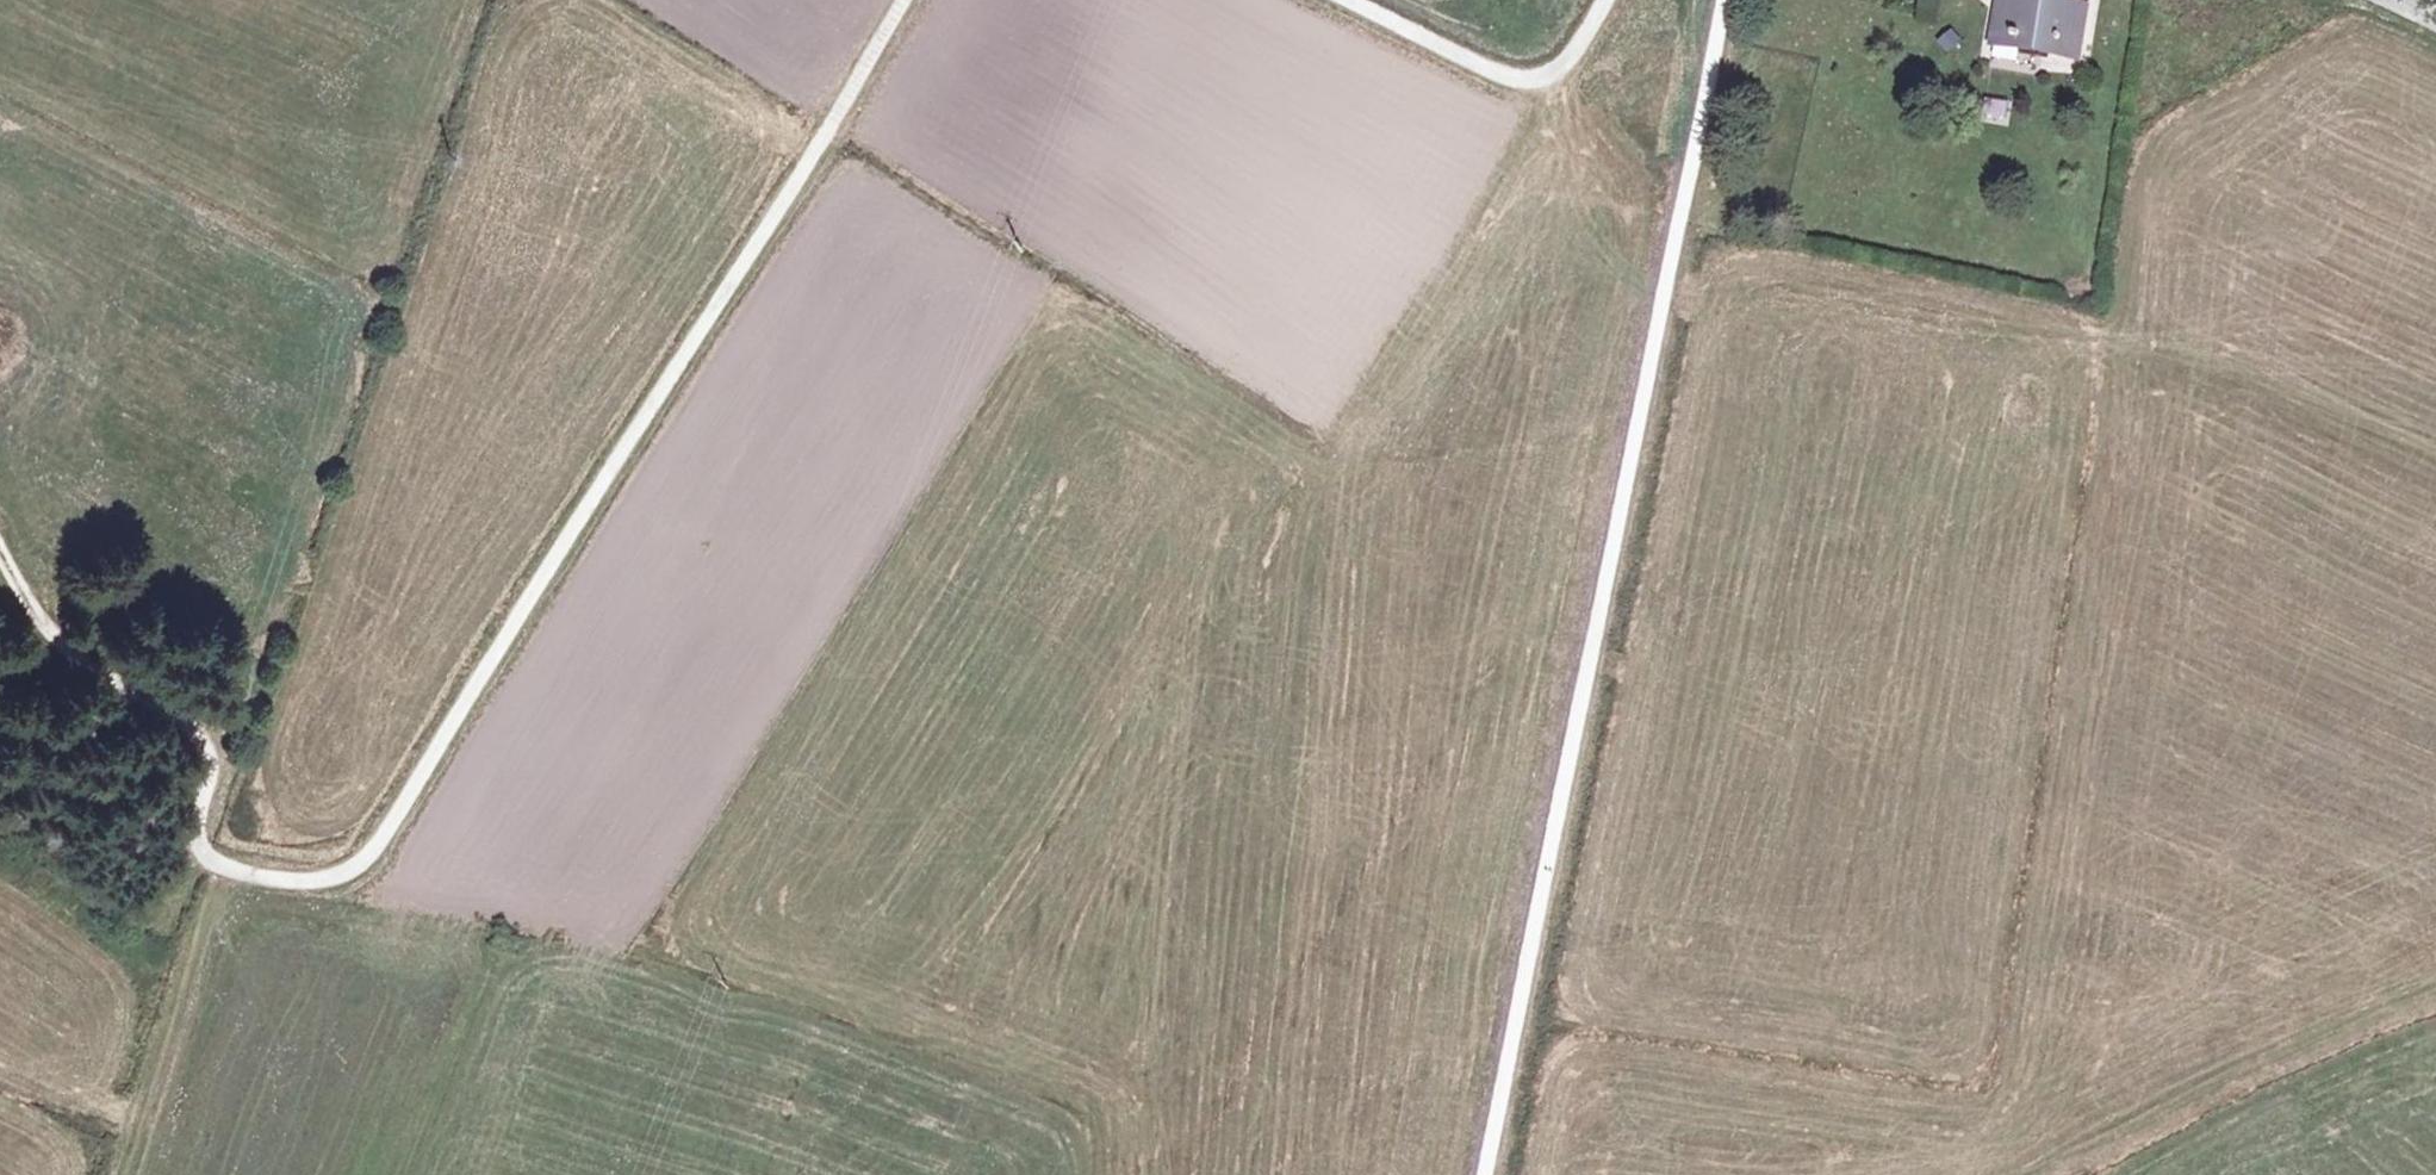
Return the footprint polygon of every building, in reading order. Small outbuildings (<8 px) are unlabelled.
[(2038,44),(2037,53),(2077,60),(2086,9),(2048,2),(2049,0),(2002,0),(1996,37),(2038,44)] [(2038,44),(1996,37),(1995,45),(2037,53),(2038,44)]
